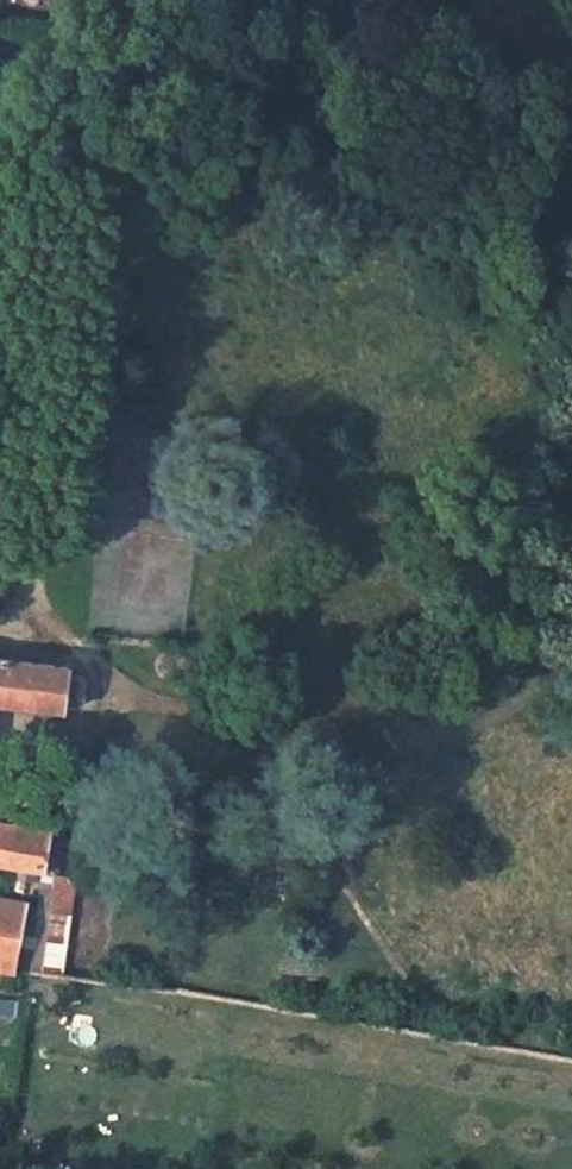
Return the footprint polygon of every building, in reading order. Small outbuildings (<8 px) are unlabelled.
[(62,710),(63,703),(78,705),(84,701),(86,681),(82,675),(66,673),(67,667),(0,659),(0,702),(62,710)] [(47,873),(57,875),(63,832),(0,821),(0,865),(47,873)] [(47,873),(33,972),(43,973),(57,875),(47,873)] [(74,878),(57,875),(43,973),(61,976),(74,878)] [(14,969),(27,901),(0,896),(0,967),(14,969)]
